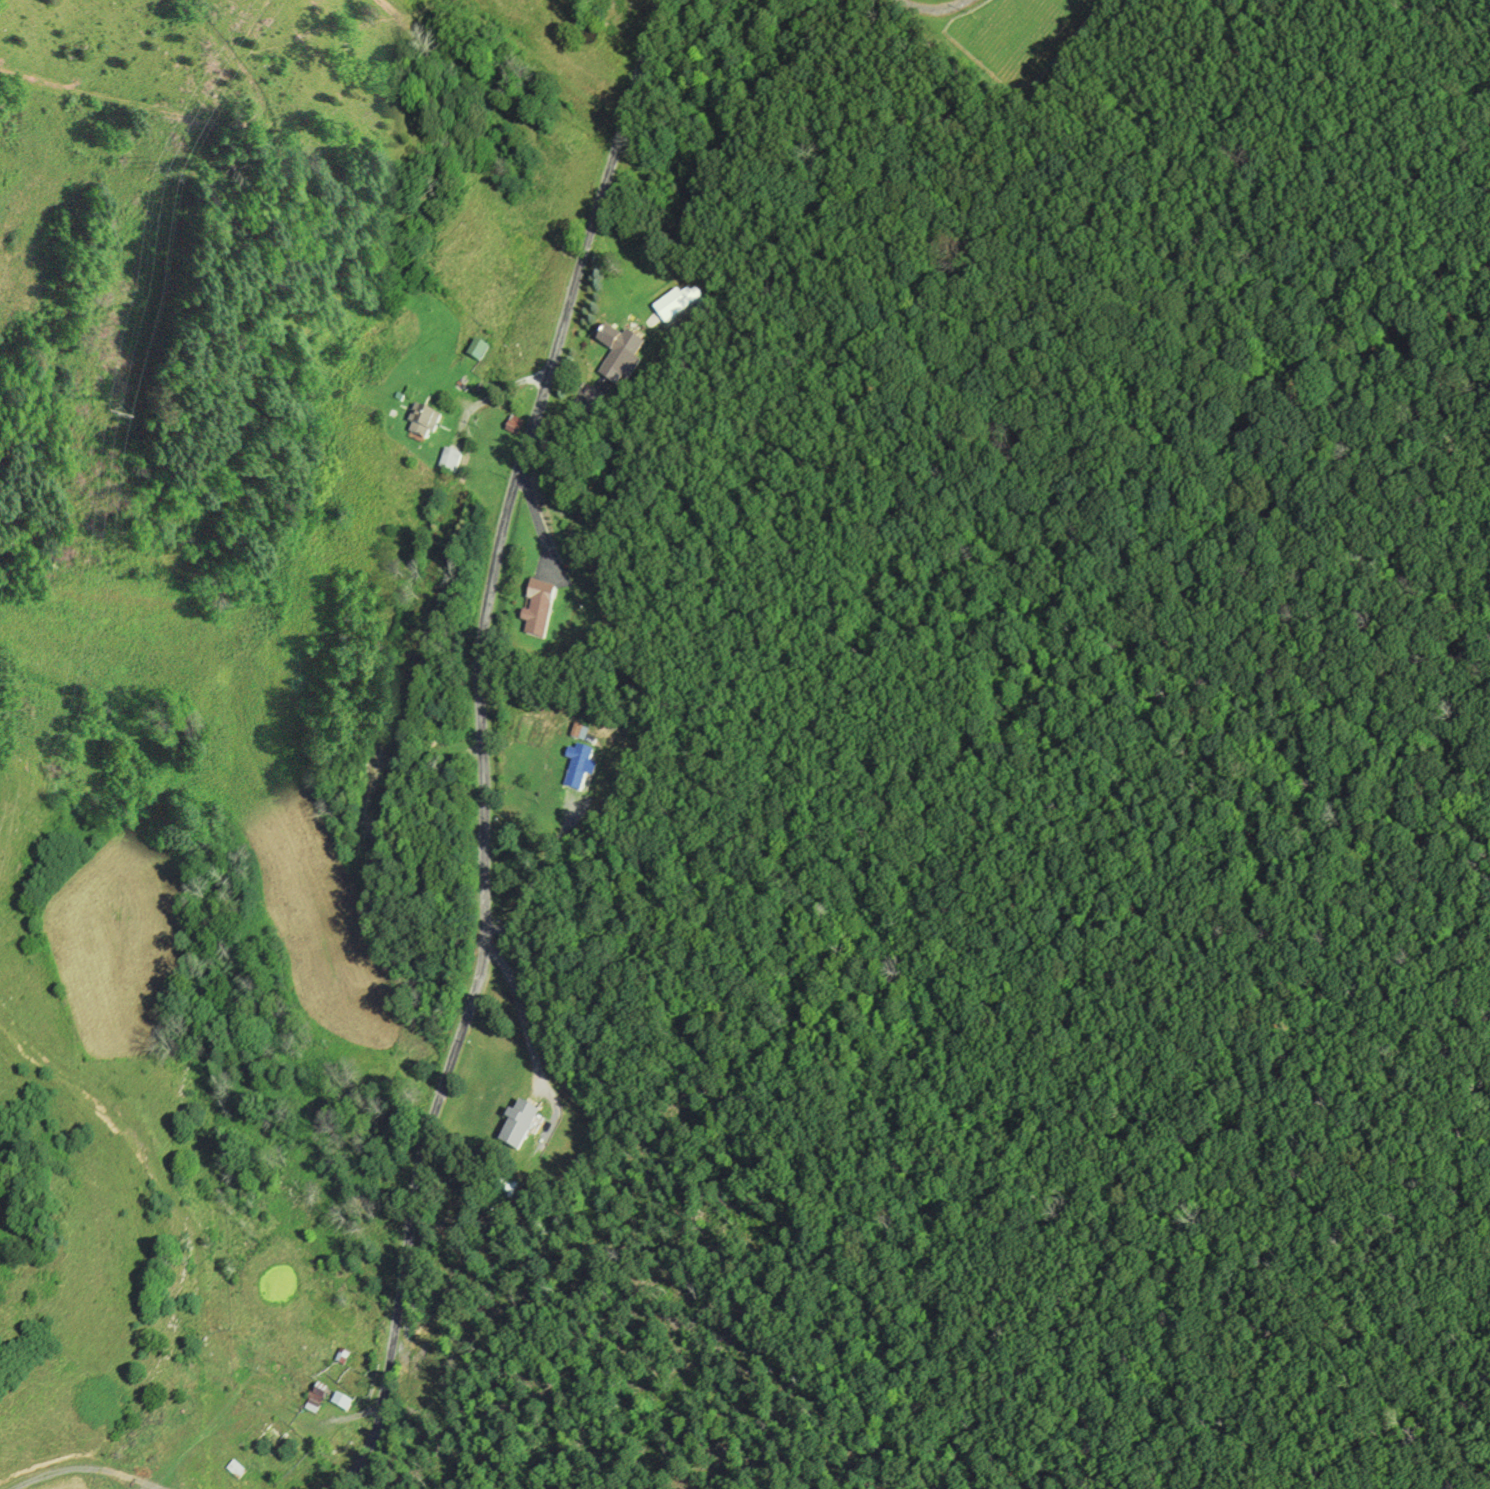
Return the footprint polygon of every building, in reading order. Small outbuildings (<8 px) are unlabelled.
[(653,308),(678,291),(690,308),(666,325),(653,308)] [(599,374),(626,332),(644,343),(618,385),(599,374)] [(466,358),(475,340),(490,348),(481,365),(466,358)] [(416,405),(408,423),(413,425),(409,434),(424,441),(429,430),(435,433),(442,416),(416,405)] [(438,468),(445,449),(463,455),(456,474),(438,468)] [(524,612),(521,623),(529,625),(526,637),(543,641),(557,588),(533,582),(528,601),(533,602),(530,614),(524,612)] [(571,764),(564,789),(580,794),(585,776),(593,779),(597,764),(592,763),(595,752),(577,747),(575,752),(570,751),(566,763),(571,764)] [(500,1144),(511,1124),(506,1122),(511,1112),(516,1114),(521,1105),(539,1114),(519,1154),(500,1144)] [(494,1193),(503,1178),(520,1187),(511,1203),(494,1193)]
